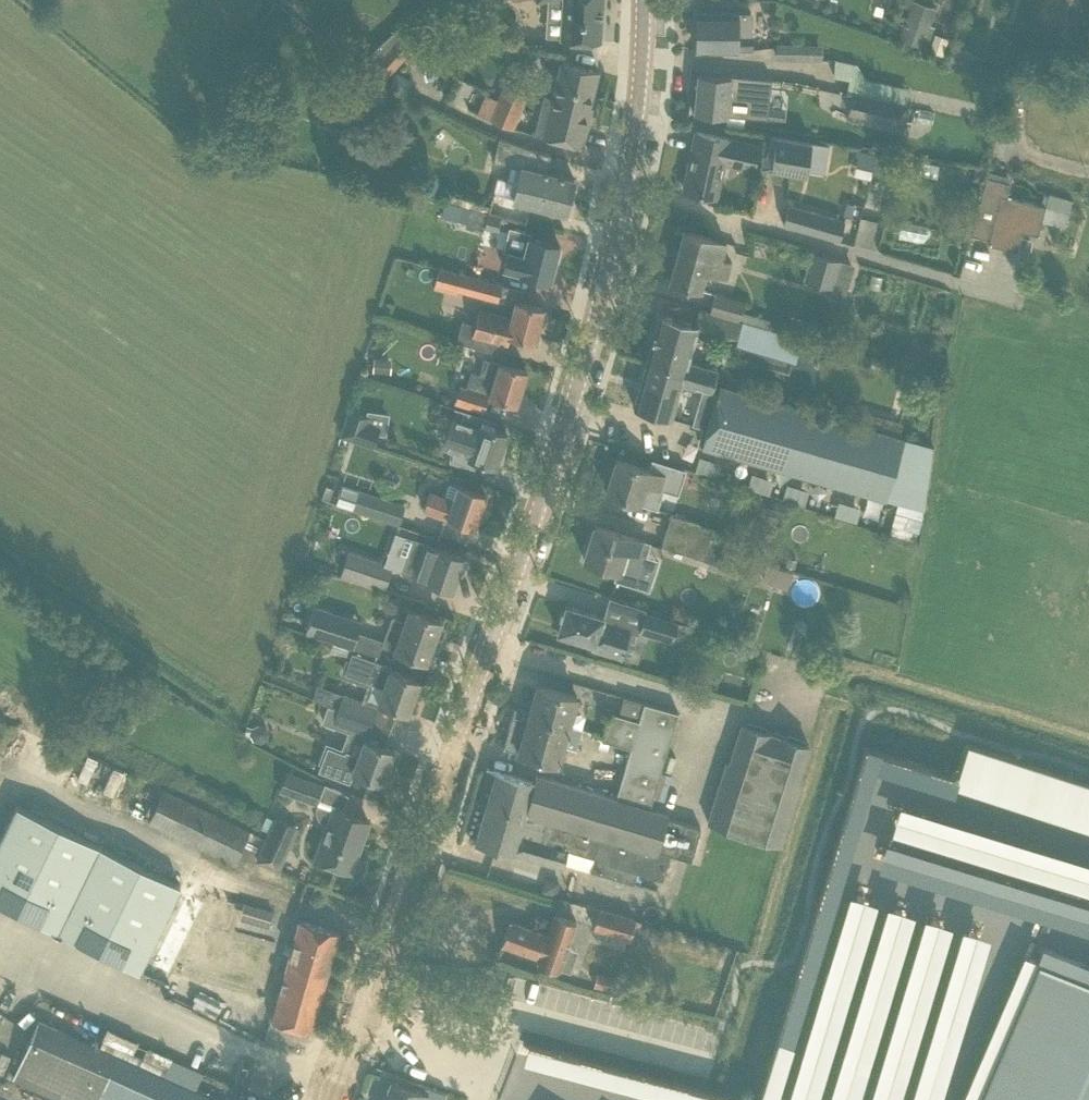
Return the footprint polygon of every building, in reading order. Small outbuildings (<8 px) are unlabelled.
[(561,34),(561,39),(599,41),(601,0),(563,0),(561,34)] [(938,7),(918,0),(910,0),(897,37),(924,46),(938,7)] [(696,49),(718,49),(750,50),(750,13),(735,13),(735,12),(697,12),(696,49)] [(402,30),(398,26),(360,60),(373,72),(377,69),(385,76),(430,27),(416,15),(402,30)] [(948,37),(934,33),(929,50),(942,54),(948,37)] [(797,44),(797,43),(777,42),(777,60),(821,61),(822,45),(797,44)] [(954,46),(948,61),(963,67),(969,51),(954,46)] [(589,106),(598,70),(576,65),(561,60),(550,102),(543,100),(534,133),(581,145),(591,106),(589,106)] [(691,70),(687,111),(689,111),(689,110),(711,113),(725,114),(767,118),(771,78),(714,73),(693,71),(693,70),(691,70)] [(395,72),(389,84),(406,92),(412,80),(395,72)] [(777,102),(778,119),(820,118),(819,97),(813,98),(812,77),(772,78),(772,102),(777,102)] [(489,118),(512,128),(526,93),(503,83),(489,118)] [(906,103),(846,89),(846,91),(852,92),(848,116),(902,127),(907,105),(906,105),(906,103)] [(695,132),(683,188),(715,195),(723,158),(752,164),(756,145),(695,132)] [(761,164),(804,172),(805,168),(824,171),(828,145),(769,134),(765,153),(763,153),(761,164)] [(499,141),(495,157),(519,164),(515,181),(511,196),(511,197),(531,203),(565,211),(573,177),(562,175),(563,173),(559,172),(558,174),(546,171),(549,156),(550,154),(537,151),(499,141)] [(874,151),(869,174),(902,182),(904,176),(908,159),(886,154),(874,151)] [(973,169),(971,179),(979,181),(981,171),(973,169)] [(985,175),(969,234),(990,239),(989,242),(1015,250),(1021,229),(1037,234),(1041,218),(1064,225),(1071,199),(1048,192),(1045,205),(1004,194),(1008,181),(1006,180),(985,175)] [(782,223),(838,239),(844,221),(788,204),(782,223)] [(897,236),(923,242),(927,226),(900,220),(897,236)] [(508,225),(502,250),(506,251),(503,266),(519,270),(518,272),(549,279),(554,259),(557,259),(560,247),(557,246),(558,243),(529,236),(530,231),(508,225)] [(720,258),(725,241),(683,229),(668,280),(698,288),(703,270),(722,276),(727,260),(720,258)] [(812,251),(804,278),(832,286),(839,258),(812,251)] [(503,282),(458,271),(439,266),(433,287),(456,293),(458,287),(499,297),(503,282)] [(715,293),(709,310),(709,312),(741,321),(767,329),(769,322),(740,313),(743,301),(715,293)] [(534,340),(538,323),(542,324),(545,320),(546,315),(546,310),(542,309),(543,307),(515,300),(510,316),(479,308),(473,334),(497,340),(505,342),(508,334),(534,340)] [(659,313),(646,358),(684,368),(680,383),(694,387),(695,385),(704,388),(711,390),(714,378),(717,368),(687,360),(696,328),(697,323),(695,323),(680,319),(659,313)] [(736,339),(735,343),(794,360),(800,339),(767,330),(767,329),(741,321),(736,339)] [(373,357),(372,371),(390,372),(391,359),(373,357)] [(646,359),(633,406),(654,412),(671,417),(680,383),(684,368),(646,358),(646,359)] [(515,403),(526,370),(505,363),(497,361),(492,377),(479,373),(471,370),(465,387),(458,385),(454,401),(482,409),(487,393),(488,393),(488,394),(495,396),(515,403)] [(887,431),(865,425),(720,383),(702,445),(885,498),(904,435),(887,431)] [(451,416),(441,445),(452,449),(451,459),(473,467),(476,458),(495,465),(501,447),(504,448),(506,436),(505,436),(506,432),(494,428),(496,419),(481,414),(463,408),(463,409),(460,419),(457,419),(451,416)] [(348,410),(340,434),(372,445),(376,432),(378,425),(367,421),(368,417),(366,416),(348,410)] [(869,411),(865,425),(887,431),(891,417),(869,411)] [(615,458),(605,492),(626,498),(638,502),(638,501),(656,507),(662,488),(670,464),(651,458),(647,469),(636,465),(615,458)] [(429,490),(423,507),(445,515),(445,516),(452,519),(473,526),(485,493),(464,486),(450,481),(444,496),(429,490)] [(334,504),(397,525),(405,503),(340,482),(334,504)] [(836,485),(832,499),(856,506),(860,491),(836,485)] [(769,497),(765,510),(782,516),(786,502),(769,497)] [(670,513),(665,529),(705,541),(710,527),(710,526),(670,513)] [(584,559),(615,569),(622,548),(640,553),(644,541),(594,525),(584,559)] [(723,531),(710,527),(705,541),(705,542),(719,546),(723,531)] [(705,541),(665,529),(660,544),(700,557),(705,542),(705,541)] [(413,538),(401,571),(451,589),(457,573),(461,574),(466,560),(462,558),(463,556),(422,541),(413,538)] [(342,570),(383,585),(391,563),(349,548),(342,570)] [(787,557),(784,565),(793,568),(796,560),(787,557)] [(767,564),(762,579),(787,587),(791,572),(767,564)] [(435,635),(440,619),(420,612),(407,607),(403,619),(391,614),(382,639),(358,632),(362,619),(313,604),(304,633),(376,656),(380,644),(405,653),(426,660),(431,646),(437,648),(441,637),(435,635)] [(557,631),(593,642),(592,647),(620,656),(629,627),(601,619),(602,615),(565,604),(563,609),(560,610),(558,616),(560,619),(557,631)] [(671,639),(677,621),(644,611),(638,629),(671,639)] [(377,701),(407,712),(419,679),(390,669),(391,665),(351,651),(344,672),(382,686),(377,701)] [(536,684),(528,712),(568,723),(576,695),(536,684)] [(311,700),(325,705),(369,720),(374,704),(316,685),(311,700)] [(602,739),(629,748),(663,759),(676,712),(622,696),(617,714),(610,712),(602,739)] [(369,720),(325,705),(321,719),(364,735),(369,720)] [(568,723),(528,712),(527,718),(511,714),(502,746),(538,757),(557,762),(562,744),(574,748),(580,727),(568,723)] [(808,744),(775,733),(776,731),(774,731),(774,733),(741,723),(729,762),(726,761),(707,821),(780,844),(799,784),(795,783),(808,744)] [(328,742),(318,769),(348,780),(351,771),(361,774),(381,782),(387,767),(392,769),(399,751),(363,738),(357,752),(333,743),(328,742)] [(663,759),(629,748),(618,784),(615,794),(650,804),(663,759)] [(486,766),(476,802),(485,805),(667,857),(669,853),(690,859),(694,847),(700,827),(667,817),(668,813),(536,773),(534,780),(496,769),(486,766)] [(286,771),(280,788),(314,800),(320,783),(286,771)] [(233,862),(249,830),(163,788),(147,819),(233,862)] [(889,867),(900,800),(839,790),(829,849),(873,856),(872,864),(889,867)] [(50,930),(60,935),(61,933),(76,940),(90,913),(131,933),(118,961),(138,970),(180,884),(16,804),(0,838),(0,888),(7,873),(49,893),(36,921),(51,928),(50,930)] [(480,820),(474,840),(495,846),(562,866),(563,863),(588,871),(589,869),(633,882),(636,872),(661,879),(667,857),(485,805),(481,820),(480,820)] [(315,857),(350,869),(368,820),(333,808),(315,857)] [(278,868),(295,827),(274,818),(265,840),(256,859),(278,868)] [(543,880),(540,890),(553,894),(557,881),(548,878),(543,880)] [(238,918),(268,927),(272,912),(242,903),(238,918)] [(592,927),(628,939),(634,920),(598,908),(592,927)] [(544,933),(544,932),(509,920),(501,943),(536,955),(539,956),(537,962),(558,969),(559,967),(561,968),(565,965),(567,962),(570,954),(570,950),(569,946),(566,945),(575,919),(568,917),(568,918),(561,915),(562,915),(554,912),(547,934),(544,933)] [(270,1019),(310,1030),(339,931),(299,919),(270,1019)] [(1027,956),(979,1099),(1088,1099),(1088,976),(1027,956)] [(596,971),(593,983),(612,987),(615,975),(596,971)] [(436,1014),(426,1057),(608,1099),(801,1099),(436,1014)] [(130,1099),(216,1099),(192,1089),(199,1072),(169,1059),(166,1067),(94,1034),(90,1043),(38,1019),(12,1078),(63,1099),(96,1099),(102,1088),(130,1099)] [(3,1071),(10,1055),(1,1051),(0,1053),(0,1070),(3,1071)] [(383,1099),(425,1099),(428,1093),(390,1079),(383,1099)]
